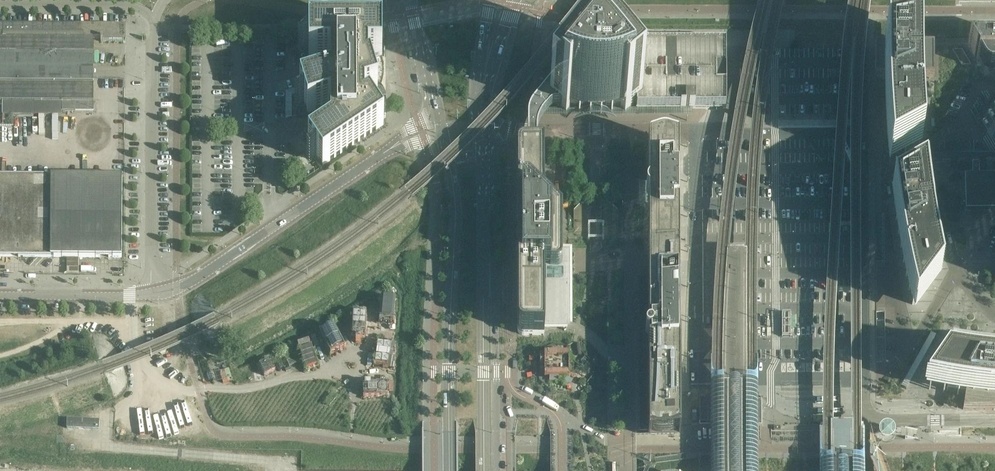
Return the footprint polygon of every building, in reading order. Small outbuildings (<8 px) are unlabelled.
[(94,66),(94,39),(101,39),(101,42),(123,42),(123,27),(0,26),(0,102),(3,102),(3,115),(63,116),(63,111),(94,112),(94,66)] [(372,98),(376,97),(376,98),(377,99),(378,100),(379,100),(380,100),(380,99),(381,99),(382,99),(382,98),(382,97),(383,96),(382,95),(386,94),(385,92),(384,91),(383,89),(383,88),(381,86),(380,85),(379,83),(377,82),(374,80),(370,66),(368,66),(368,56),(382,56),(382,29),(309,29),(309,30),(309,56),(330,56),(330,78),(300,87),(307,112),(308,112),(330,106),(330,128),(308,144),(323,166),(384,125),(371,106),(372,104),(372,103),(372,102),(373,101),(372,100),(372,98)] [(918,88),(918,77),(934,77),(934,45),(918,45),(918,35),(884,43),(884,45),(875,45),(875,77),(884,77),(884,90),(885,95),(885,107),(885,118),(886,129),(887,141),(887,152),(889,166),(921,149),(920,137),(920,132),(919,121),(919,110),(918,99),(918,93),(918,88)] [(528,121),(527,148),(523,149),(521,149),(520,150),(519,151),(518,152),(517,153),(517,318),(544,318),(544,268),(550,268),(550,270),(557,270),(559,270),(560,269),(561,267),(562,266),(562,264),(562,216),(558,213),(558,212),(557,212),(544,199),(544,149),(537,149),(537,135),(537,134),(537,132),(538,131),(538,129),(538,127),(539,125),(540,124),(540,122),(541,120),(542,119),(543,117),(544,116),(549,110),(551,108),(552,108),(553,107),(554,107),(556,107),(557,107),(558,107),(559,107),(560,108),(561,107),(566,111),(569,108),(573,110),(577,111),(581,112),(584,112),(587,113),(590,113),(593,113),(594,113),(595,113),(596,113),(598,113),(599,113),(602,113),(605,113),(609,112),(611,111),(614,111),(617,110),(618,109),(622,108),(625,111),(636,103),(636,108),(689,108),(713,108),(720,108),(726,108),(726,43),(686,43),(607,43),(607,55),(606,55),(598,45),(599,43),(600,40),(599,38),(596,37),(594,38),(592,40),(592,42),(594,44),(569,74),(563,70),(533,106),(532,108),(531,109),(530,110),(530,112),(529,113),(528,115),(528,116),(528,118),(528,119),(528,121)] [(968,45),(977,60),(978,60),(983,68),(985,70),(987,72),(989,73),(992,73),(994,72),(994,44),(968,45)] [(678,251),(678,144),(678,143),(675,143),(667,141),(665,140),(663,140),(661,140),(660,141),(652,143),(648,143),(648,144),(648,182),(648,191),(647,191),(646,191),(646,192),(646,193),(646,194),(646,195),(647,195),(648,195),(648,204),(648,251),(678,251)] [(994,173),(973,173),(966,173),(965,173),(965,196),(966,196),(977,195),(987,195),(987,209),(987,210),(994,210),(994,173)] [(122,177),(0,176),(0,257),(122,257),(122,177)] [(935,255),(933,243),(933,242),(933,241),(932,241),(930,229),(931,229),(931,228),(930,227),(928,215),(929,215),(929,214),(928,214),(926,201),(927,201),(927,200),(926,200),(925,187),(925,186),(923,176),(891,194),(893,209),(896,224),(898,240),(899,246),(901,256),(902,261),(904,272),(905,277),(907,288),(910,299),(912,310),(913,316),(940,280),(938,270),(938,269),(937,269),(935,256),(935,255)] [(638,204),(648,204),(648,195),(647,195),(646,195),(646,194),(646,193),(646,192),(646,191),(647,191),(648,191),(648,182),(638,182),(638,204)] [(679,434),(679,251),(678,251),(648,251),(648,330),(648,331),(647,331),(646,331),(646,332),(645,333),(645,334),(645,335),(645,336),(646,337),(646,338),(647,338),(648,338),(648,347),(643,347),(643,350),(643,354),(649,354),(649,358),(649,371),(649,407),(646,407),(646,416),(649,416),(649,434),(650,434),(652,435),(654,435),(656,436),(659,437),(662,437),(662,434),(666,434),(666,437),(669,437),(671,436),(673,436),(675,435),(678,434),(679,434)] [(396,299),(381,298),(379,322),(394,324),(396,299)] [(361,337),(366,338),(367,313),(352,313),(351,337),(356,337),(356,343),(361,343),(361,337)] [(791,337),(791,314),(782,314),(782,337),(791,337)] [(544,323),(544,318),(517,318),(517,324),(517,329),(518,331),(518,332),(519,333),(520,334),(522,335),(523,335),(544,335),(544,323)] [(344,349),(333,327),(320,334),(331,356),(344,349)] [(388,366),(391,342),(377,340),(374,364),(388,366)] [(311,346),(300,350),(306,369),(318,365),(311,346)] [(545,378),(549,378),(564,378),(569,378),(569,366),(569,354),(544,354),(545,378)] [(270,360),(259,365),(265,376),(275,370),(276,372),(287,367),(281,356),(271,362),(270,360)] [(993,366),(985,365),(984,365),(984,364),(983,364),(982,364),(981,365),(976,364),(966,363),(946,360),(925,389),(943,393),(954,395),(965,396),(963,410),(994,409),(994,366),(993,366)] [(712,375),(712,470),(758,470),(757,375),(712,375)] [(363,382),(363,397),(388,397),(388,382),(363,382)] [(99,430),(100,420),(67,419),(67,428),(99,430)] [(892,443),(894,442),(896,439),(897,436),(897,434),(897,432),(895,429),(894,428),(891,427),(888,427),(885,428),(883,430),(882,433),(881,435),(882,438),(884,441),(886,442),(889,443),(892,443)] [(819,462),(820,470),(866,470),(866,460),(819,462)]
